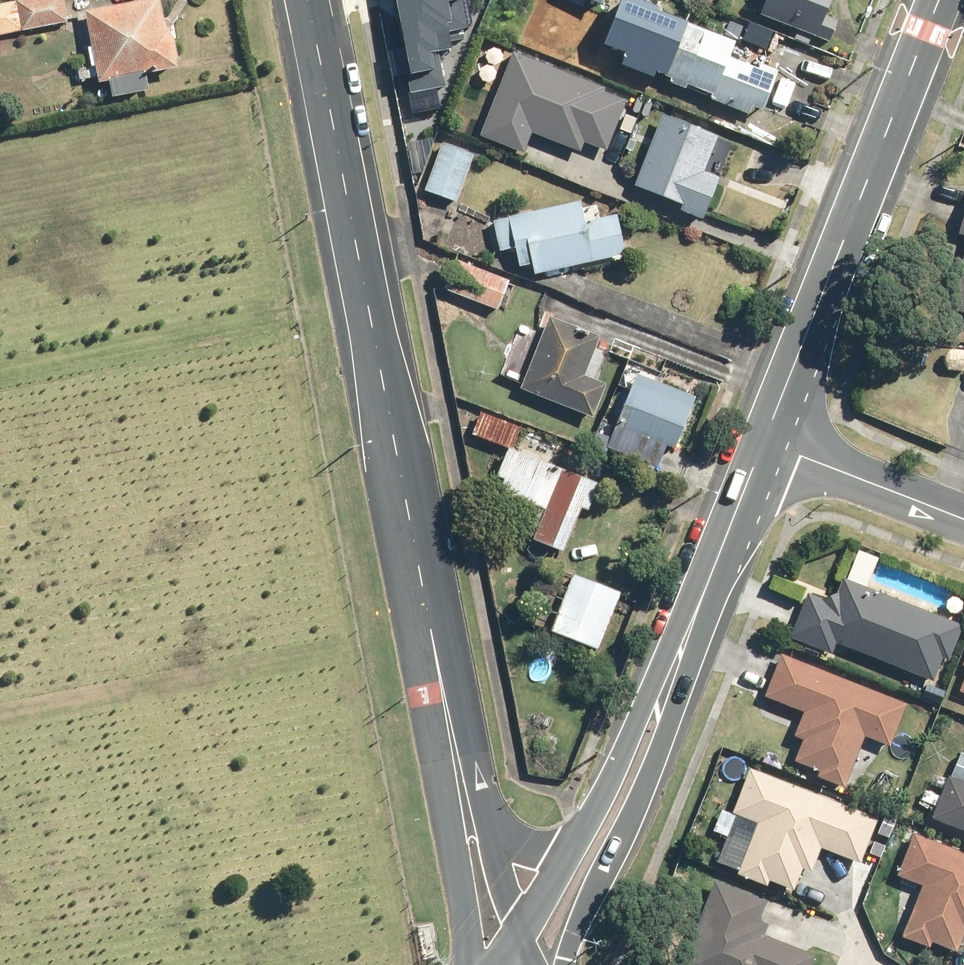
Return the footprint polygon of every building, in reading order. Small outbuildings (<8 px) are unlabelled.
[(0,6),(0,36),(71,21),(66,0),(26,0),(0,6)] [(87,13),(94,48),(89,49),(96,85),(113,82),(116,96),(154,89),(151,74),(181,68),(167,0),(151,0),(87,13)] [(412,89),(452,82),(446,48),(455,47),(452,35),(472,31),(466,0),(397,0),(412,89)] [(673,78),(695,24),(696,21),(645,0),(626,0),(607,45),(631,55),(626,66),(656,78),(659,72),(673,78)] [(764,15),(834,45),(851,5),(839,0),(770,0),(764,15)] [(695,24),(673,78),(671,83),(687,90),(691,82),(717,93),(713,101),(750,116),(754,108),(767,113),(784,72),(761,63),(759,69),(734,58),(740,43),(695,24)] [(515,52),(483,136),(526,153),(534,133),(584,152),(588,141),(611,150),(630,101),(608,93),(609,88),(515,52)] [(665,113),(637,185),(685,204),(682,211),(708,221),(724,180),(708,173),(722,135),(665,113)] [(478,154),(445,142),(427,192),(461,204),(478,154)] [(582,203),(496,221),(502,251),(519,247),(523,268),(536,266),(538,276),(630,257),(622,215),(586,222),(582,203)] [(513,281),(457,259),(444,290),(501,313),(513,281)] [(553,316),(522,388),(596,420),(611,386),(586,375),(603,337),(553,316)] [(639,374),(607,447),(658,470),(669,445),(677,448),(703,389),(672,375),(667,386),(639,374)] [(523,427),(483,411),(474,435),(514,450),(523,427)] [(602,485),(511,451),(501,478),(507,480),(502,492),(548,509),(536,541),(568,553),(585,508),(593,511),(602,485)] [(625,593),(577,574),(553,632),(601,651),(625,593)] [(848,574),(838,598),(812,587),(789,643),(834,661),(838,652),(853,658),(857,649),(908,670),(901,687),(921,696),(929,678),(934,680),(944,656),(949,658),(963,622),(963,621),(848,574)] [(910,702),(783,653),(767,694),(807,710),(795,738),(803,741),(795,761),(822,772),(820,777),(846,788),(860,751),(880,759),(887,743),(893,746),(910,702)] [(881,818),(751,767),(734,811),(737,813),(718,862),(741,871),(740,875),(770,887),(773,881),(795,890),(804,867),(814,871),(823,846),(864,862),(881,818)] [(934,817),(963,830),(963,779),(952,774),(934,817)] [(917,833),(901,876),(925,885),(905,937),(931,947),(933,941),(958,951),(963,937),(963,852),(917,833)] [(684,964),(812,964),(816,956),(765,937),(771,919),(763,915),(768,900),(715,881),(684,964)] [(428,933),(421,934),(424,953),(431,951),(428,933)]
